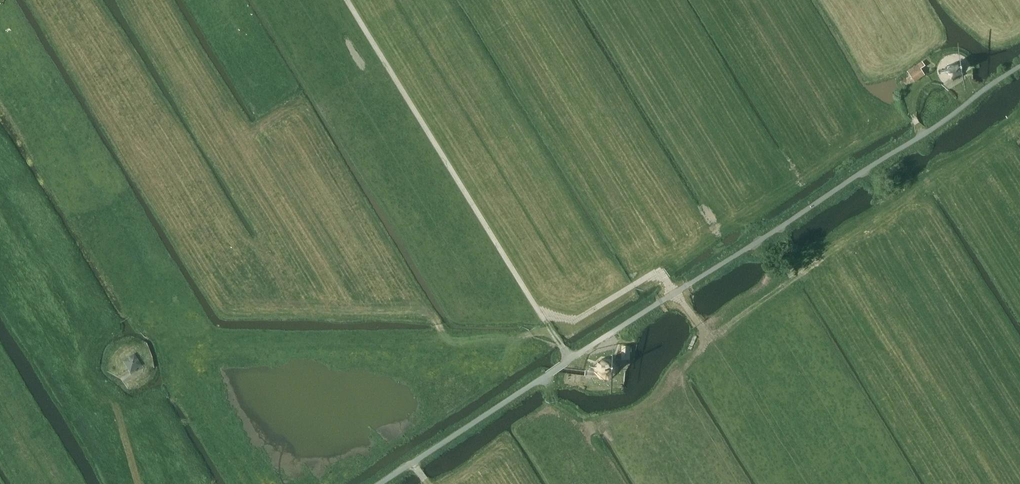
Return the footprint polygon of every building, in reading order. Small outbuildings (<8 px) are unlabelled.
[(952,81),(963,74),(956,62),(944,69),(952,81)] [(914,82),(924,75),(920,68),(910,75),(914,82)] [(122,361),(130,373),(141,366),(134,354),(122,361)] [(614,375),(615,367),(610,360),(603,359),(596,364),(595,372),(600,379),(608,380),(614,375)]
